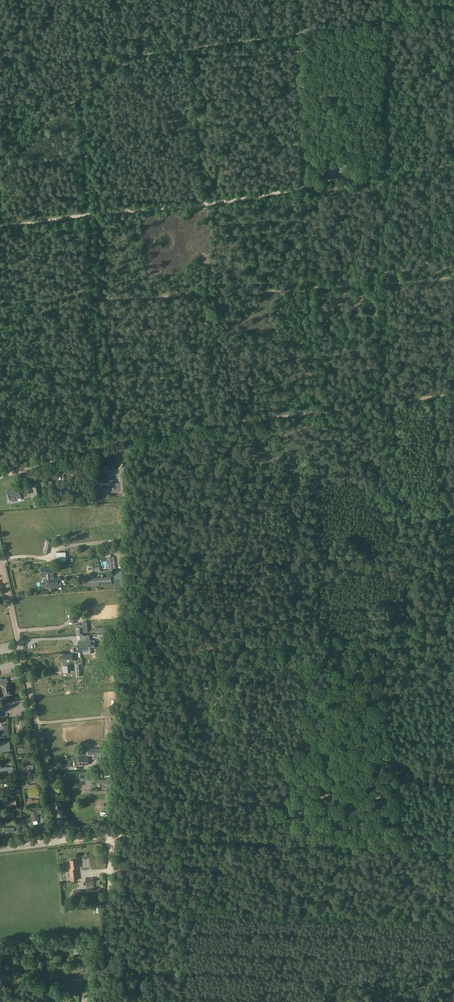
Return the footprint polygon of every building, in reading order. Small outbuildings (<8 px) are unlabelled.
[(346,165),(341,166),(328,167),(329,173),(347,171),(346,165)] [(36,476),(43,480),(46,476),(39,471),(36,476)] [(98,492),(127,492),(127,482),(120,482),(120,483),(115,484),(115,480),(108,480),(108,482),(98,483),(98,492)] [(40,491),(39,486),(32,487),(34,496),(41,494),(40,491)] [(16,498),(20,497),(21,497),(20,495),(29,494),(28,488),(19,490),(19,488),(7,490),(8,494),(7,495),(8,499),(9,499),(9,500),(11,499),(12,502),(17,501),(16,498)] [(50,568),(41,568),(41,575),(46,575),(47,586),(48,586),(48,588),(61,587),(61,578),(58,578),(54,578),(53,567),(50,568)] [(118,574),(114,574),(115,586),(123,585),(121,571),(118,571),(118,574)] [(111,585),(111,579),(111,577),(84,579),(84,584),(99,583),(99,585),(111,585)] [(81,624),(75,625),(76,629),(77,636),(81,635),(83,635),(84,635),(83,632),(87,632),(87,631),(87,622),(82,622),(83,625),(83,626),(81,626),(81,625),(81,624)] [(81,640),(78,640),(78,650),(82,650),(83,654),(90,654),(90,650),(91,650),(91,648),(91,645),(95,644),(94,639),(89,640),(89,635),(84,635),(83,635),(81,635),(81,640)] [(72,654),(62,655),(63,662),(63,666),(63,668),(65,668),(65,672),(71,672),(71,665),(70,665),(68,665),(67,662),(70,662),(71,661),(74,661),(74,658),(73,658),(72,654)] [(3,683),(0,684),(3,696),(11,694),(10,691),(11,690),(11,686),(9,687),(7,678),(3,678),(3,679),(2,679),(3,683)] [(24,719),(17,720),(17,724),(19,724),(21,731),(25,730),(23,721),(24,721),(24,719)] [(0,741),(0,748),(3,748),(3,751),(10,751),(9,741),(0,741)] [(105,767),(104,777),(113,777),(113,767),(105,767)] [(99,777),(95,777),(95,780),(96,780),(96,784),(98,784),(98,786),(102,786),(102,784),(108,784),(109,784),(109,785),(112,785),(112,778),(107,778),(107,780),(99,780),(99,777)] [(39,820),(37,810),(30,812),(33,821),(39,820)] [(24,820),(20,821),(21,822),(21,834),(25,834),(29,834),(29,829),(27,829),(26,827),(25,827),(24,822),(24,820)] [(70,860),(71,868),(69,868),(71,880),(79,880),(76,859),(70,860)] [(47,999),(47,1001),(62,1001),(61,994),(61,992),(54,992),(54,994),(54,996),(52,996),(52,994),(52,992),(48,992),(49,994),(49,999),(47,999)]
